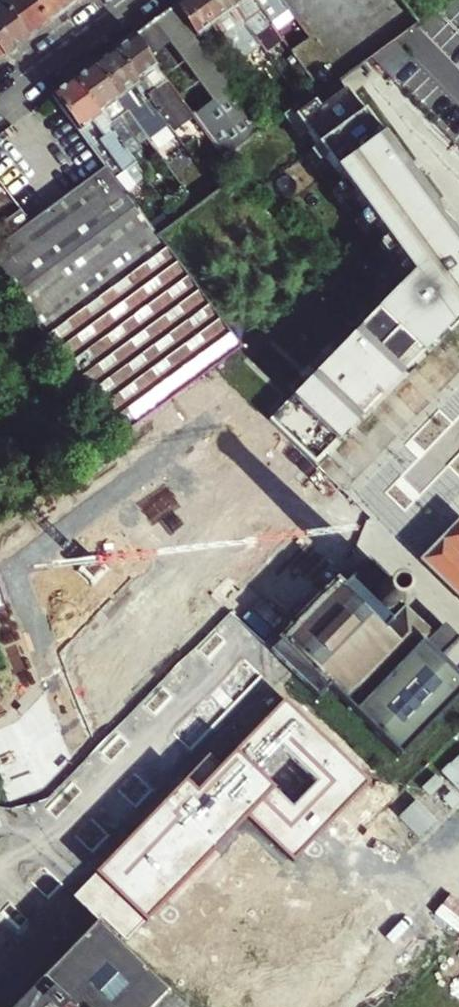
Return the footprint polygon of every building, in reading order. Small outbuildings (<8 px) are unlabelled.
[(29,0),(0,0),(0,2),(27,39),(46,24),(29,0)] [(79,0),(29,0),(46,24),(79,0)] [(195,0),(178,0),(171,5),(204,50),(224,76),(242,63),(239,59),(195,0)] [(239,59),(242,63),(260,50),(252,38),(224,0),(195,0),(239,59)] [(270,22),(253,0),(224,0),(252,38),(272,24),(270,22)] [(282,0),(253,0),(270,22),(288,9),(282,0)] [(0,2),(0,51),(4,56),(27,39),(0,2)] [(263,129),(257,121),(224,76),(204,50),(171,5),(132,34),(148,57),(168,42),(212,101),(192,115),(223,158),(263,129)] [(132,34),(112,49),(172,130),(192,115),(148,57),(132,34)] [(411,59),(392,40),(371,56),(392,78),(411,59)] [(172,130),(112,49),(92,64),(126,110),(135,102),(138,105),(134,109),(159,142),(173,131),(172,130)] [(133,161),(153,146),(126,110),(92,64),(73,78),(133,161)] [(51,94),(105,167),(112,177),(133,161),(73,78),(51,94)] [(290,109),(411,274),(269,419),(315,463),(443,332),(446,336),(458,323),(458,242),(344,86),(320,104),(312,93),(290,109)] [(220,166),(230,180),(236,175),(226,161),(220,166)] [(19,211),(0,226),(0,229),(9,241),(0,248),(0,277),(119,438),(239,350),(155,236),(112,177),(105,167),(29,225),(19,211)] [(16,206),(0,174),(0,213),(16,206)] [(420,560),(456,521),(458,518),(442,502),(403,543),(420,560)] [(456,521),(420,560),(458,598),(458,524),(456,521)] [(458,641),(458,639),(443,624),(432,635),(403,608),(405,603),(406,598),(406,592),(404,587),(400,583),(397,580),(393,578),(389,577),(372,561),(368,560),(342,587),(337,583),(326,594),(325,593),(291,627),(292,628),(265,656),(280,670),(335,724),(345,713),(398,762),(458,697),(458,680),(441,660),(458,641)] [(208,755),(73,893),(100,919),(125,943),(247,816),(295,862),(370,785),(283,701),(220,765),(208,755)] [(43,977),(73,1006),(190,1006),(125,943),(100,919),(43,977)] [(43,977),(14,1006),(73,1006),(43,977)]
